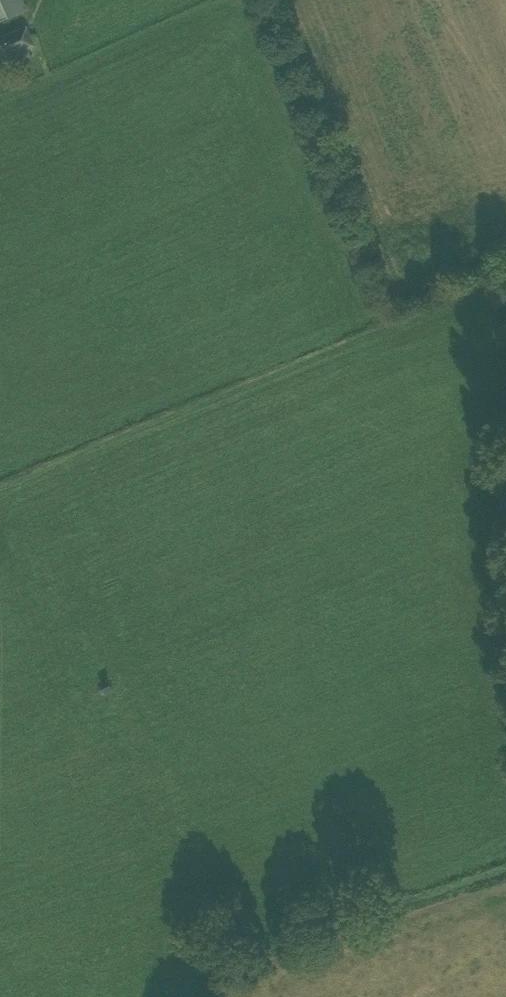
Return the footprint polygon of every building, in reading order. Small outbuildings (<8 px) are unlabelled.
[(7,19),(26,10),(21,0),(0,0),(0,3),(7,19)] [(32,44),(26,28),(0,39),(0,57),(32,44)]
